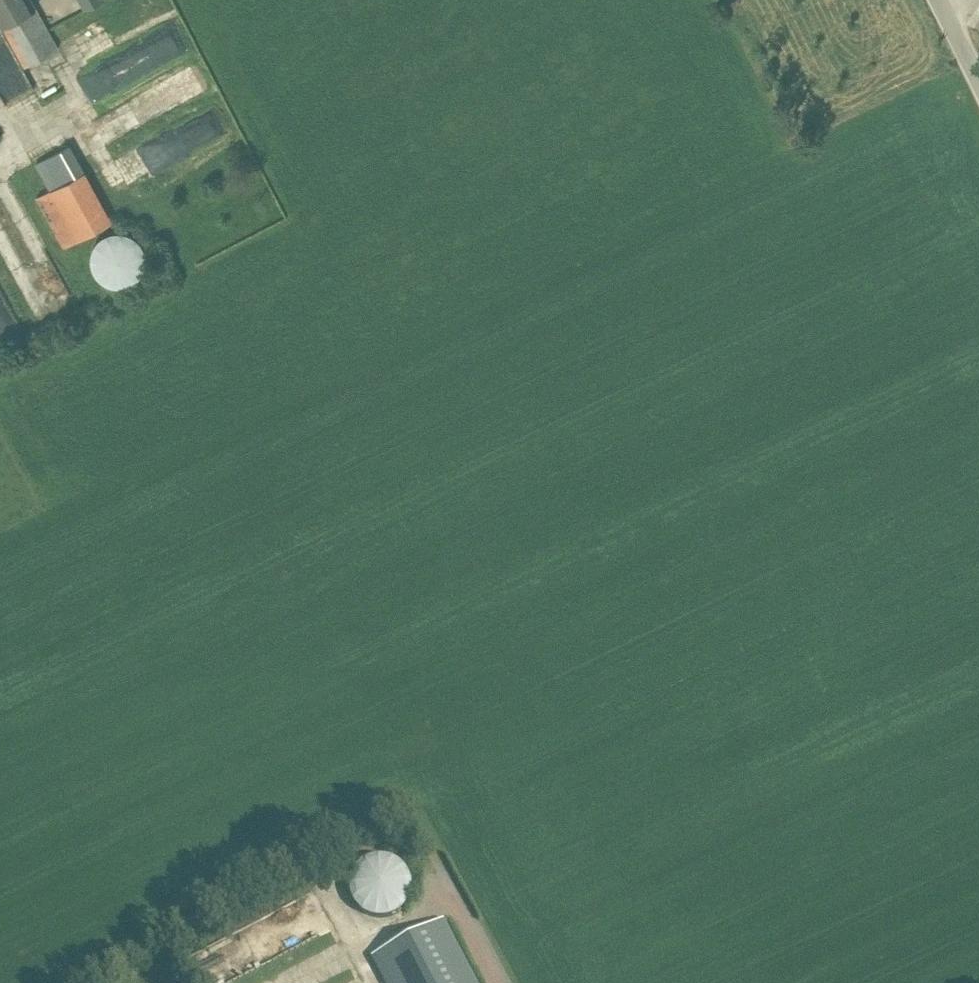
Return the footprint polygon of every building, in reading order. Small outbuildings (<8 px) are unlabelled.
[(58,45),(33,0),(0,0),(0,21),(24,64),(58,45)] [(87,8),(98,2),(97,0),(82,0),(87,8)] [(76,142),(36,160),(49,189),(40,194),(63,244),(113,222),(76,142)] [(130,233),(123,231),(116,231),(110,231),(104,234),(100,237),(97,241),(93,248),(91,254),(91,259),(92,265),(94,270),(98,276),(102,280),(108,284),(114,285),(120,286),(125,285),(132,283),(136,280),(141,275),(145,268),(146,261),(146,254),(144,247),(141,242),(136,236),(130,233)] [(389,916),(396,913),(400,910),(403,907),(407,902),(409,898),(411,893),(412,887),(411,878),(407,870),(404,865),(396,860),(391,857),(387,856),(382,855),(376,856),(370,857),(364,860),(360,863),(355,868),(352,874),(350,882),(350,889),(351,895),(353,900),(356,906),(361,911),(367,915),(371,916),(377,917),(383,917),(389,916)] [(446,920),(376,954),(391,982),(477,982),(446,920)]
